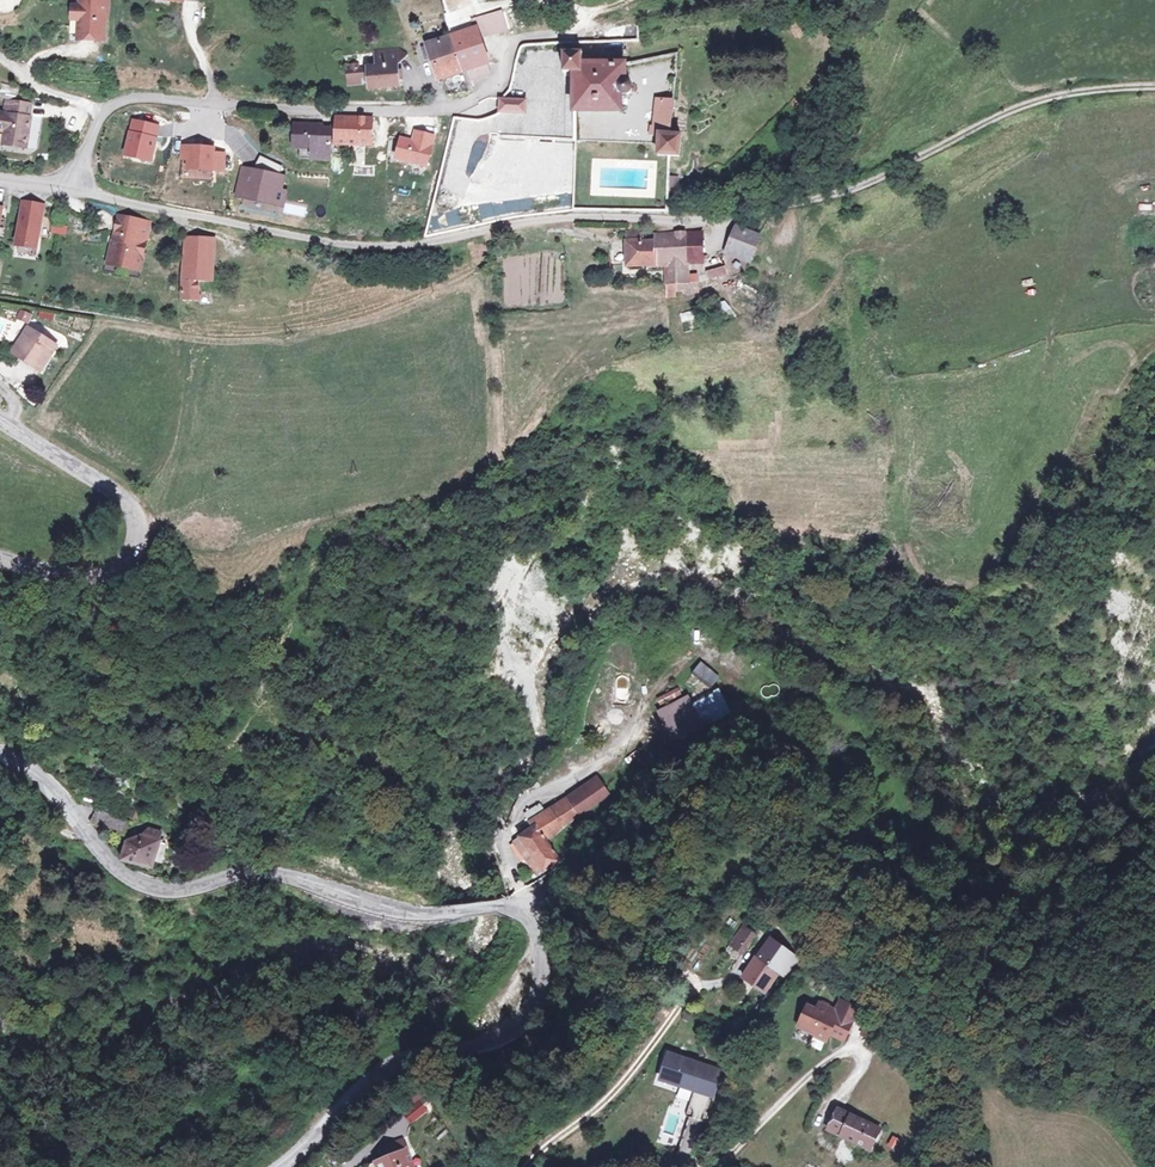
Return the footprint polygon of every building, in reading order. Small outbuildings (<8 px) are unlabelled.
[(113,1),(93,0),(79,0),(79,7),(72,7),(71,27),(79,28),(78,49),(111,51),(113,1)] [(191,0),(156,0),(155,6),(190,10),(191,0)] [(510,29),(502,9),(473,20),(475,25),(424,44),(435,79),(443,77),(464,70),(466,76),(475,73),(472,66),(485,63),(488,61),(480,40),(510,29)] [(562,48),(550,49),(551,61),(562,60),(562,48)] [(407,94),(403,50),(373,53),(376,74),(370,74),(373,97),(407,94)] [(623,65),(623,63),(582,63),(581,52),(565,52),(565,64),(573,65),(574,109),(576,109),(619,109),(619,100),(628,99),(633,90),(631,84),(623,80),(623,65)] [(472,66),(475,73),(486,69),(485,63),(472,66)] [(466,76),(464,70),(443,77),(448,95),(470,89),(466,76)] [(361,75),(344,77),(345,91),(363,89),(361,75)] [(527,99),(500,98),(500,104),(499,110),(526,112),(526,105),(527,99)] [(37,105),(4,100),(2,112),(0,112),(0,139),(10,140),(8,148),(30,151),(37,105)] [(650,100),(646,125),(671,127),(673,100),(650,100)] [(159,125),(132,119),(124,153),(151,159),(159,125)] [(375,149),(376,121),(337,119),(336,131),(299,129),(298,153),(298,165),(334,167),(335,148),(375,149)] [(671,127),(646,125),(645,143),(657,143),(657,150),(669,151),(680,151),(680,141),(671,140),(671,127)] [(435,134),(415,129),(413,140),(400,137),(395,157),(427,165),(435,134)] [(569,173),(570,143),(541,141),(540,145),(526,144),(525,151),(531,152),(530,178),(536,178),(537,154),(538,154),(538,166),(551,167),(551,172),(569,173)] [(214,146),(182,144),(181,159),(187,159),(187,167),(224,169),(225,152),(214,152),(214,146)] [(254,169),(240,166),(234,196),(285,206),(288,190),(281,188),(284,175),(278,174),(279,165),(261,156),(254,169)] [(683,193),(682,176),(667,177),(668,194),(683,193)] [(23,202),(21,215),(41,218),(43,206),(23,202)] [(10,210),(0,209),(0,247),(4,247),(10,210)] [(41,218),(21,215),(17,244),(36,247),(41,218)] [(153,223),(119,217),(109,272),(144,278),(153,223)] [(770,246),(744,236),(733,265),(759,275),(770,246)] [(709,237),(626,245),(629,275),(672,271),(675,303),(704,300),(702,279),(713,278),(709,237)] [(219,288),(222,243),(187,240),(182,310),(204,312),(206,287),(219,288)] [(732,285),(728,273),(713,278),(717,290),(732,285)] [(728,316),(734,312),(725,299),(719,303),(728,316)] [(34,317),(22,312),(17,324),(29,329),(34,317)] [(61,353),(27,331),(11,356),(45,378),(61,353)] [(720,677),(702,664),(692,678),(710,691),(720,677)] [(662,705),(683,694),(679,686),(657,697),(662,705)] [(691,697),(655,713),(666,737),(695,724),(697,728),(728,715),(721,697),(696,708),(691,697)] [(505,825),(514,839),(538,880),(562,866),(549,842),(614,804),(596,772),(505,825)] [(134,778),(117,777),(117,789),(133,789),(134,778)] [(95,808),(90,821),(123,832),(128,819),(95,808)] [(180,865),(185,823),(171,821),(138,817),(132,859),(180,865)] [(761,928),(747,918),(733,936),(747,946),(761,928)] [(802,949),(775,929),(745,968),(772,988),(802,949)] [(838,1006),(812,995),(796,1031),(830,1046),(835,1035),(846,1040),(861,1004),(843,996),(838,1006)] [(686,1114),(706,1120),(721,1066),(665,1051),(657,1080),(679,1086),(676,1097),(690,1101),(686,1114)] [(884,1128),(837,1104),(824,1128),(871,1152),(884,1128)] [(896,1150),(901,1139),(892,1135),(887,1146),(896,1150)] [(408,1147),(371,1161),(373,1166),(416,1166),(408,1147)]
